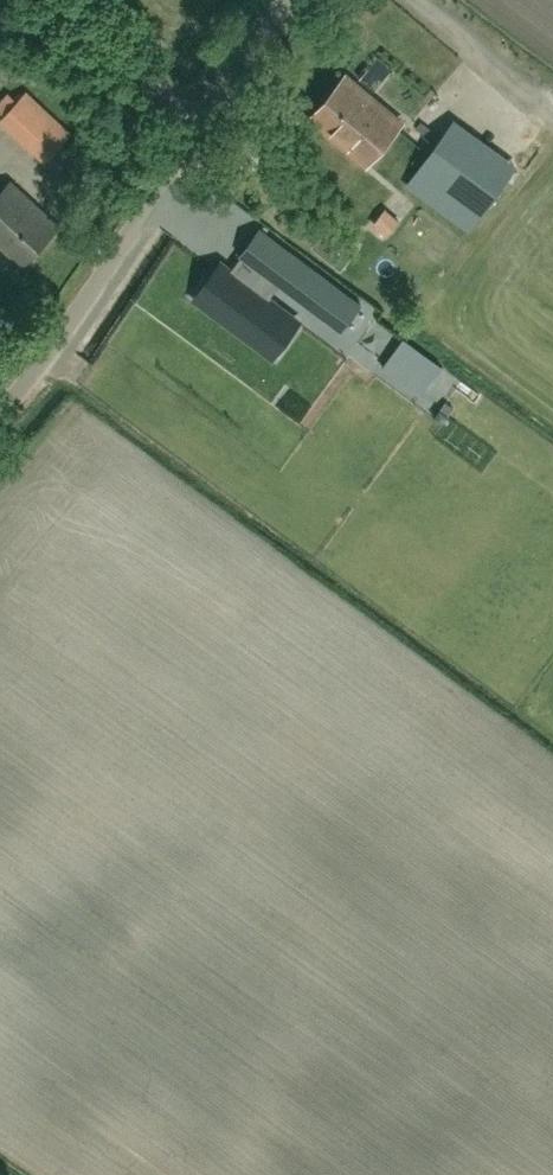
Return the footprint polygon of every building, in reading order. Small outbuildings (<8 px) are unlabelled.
[(336,133),(344,139),(351,145),(349,147),(370,164),(404,123),(348,76),(313,118),(335,135),(336,133)] [(67,138),(25,98),(5,119),(47,159),(67,138)] [(442,137),(415,175),(475,219),(503,181),(442,137)] [(60,226),(13,182),(0,196),(0,244),(23,265),(60,226)] [(280,308),(266,297),(277,282),(342,330),(361,304),(283,245),(260,275),(247,266),(239,277),(230,271),(221,263),(195,298),(255,342),(280,308)] [(404,338),(383,367),(421,395),(442,366),(404,338)] [(446,402),(434,417),(442,423),(454,408),(446,402)]
